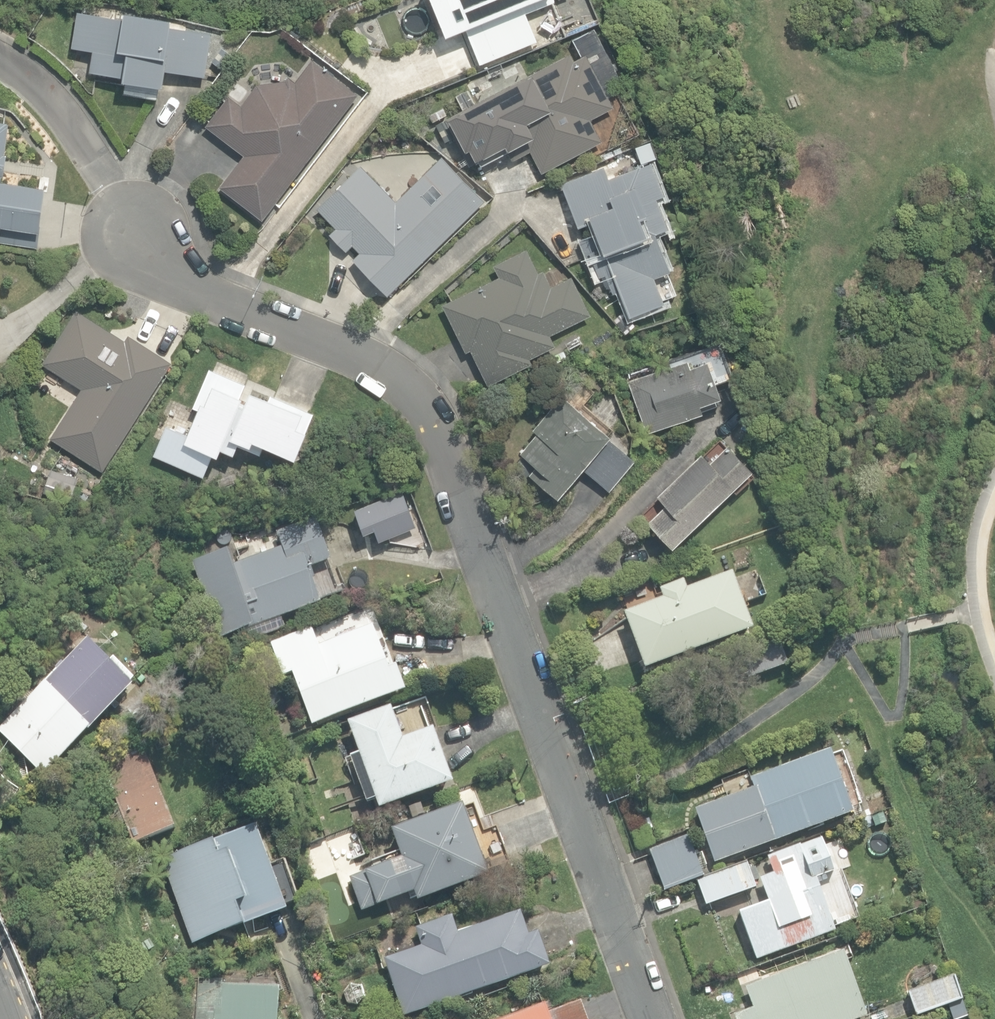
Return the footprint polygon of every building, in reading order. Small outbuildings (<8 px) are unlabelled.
[(469,32),(482,66),(539,44),(528,16),(560,3),(558,0),(436,0),(451,39),(469,32)] [(128,21),(80,13),(74,49),(96,52),(92,73),(129,79),(126,95),(162,101),(163,89),(167,89),(170,72),(207,78),(214,35),(175,28),(176,22),(129,14),(128,21)] [(572,55),(446,121),(465,157),(473,152),(480,164),(481,163),(484,168),(509,154),(513,162),(531,153),(543,174),(603,142),(592,120),(615,108),(610,99),(627,90),(597,29),(574,41),(584,58),(575,62),(572,55)] [(221,188),(264,221),(361,95),(314,60),(297,83),(290,77),(287,82),(258,85),(243,106),(230,96),(207,128),(245,157),(221,188)] [(40,247),(48,189),(4,183),(11,126),(0,125),(0,242),(40,247)] [(354,261),(390,296),(486,201),(443,157),(398,203),(362,166),(318,209),(337,230),(331,236),(348,253),(354,247),(361,254),(354,261)] [(658,279),(675,273),(660,235),(673,230),(661,200),(669,197),(655,163),(611,180),(605,168),(563,185),(581,229),(596,224),(600,235),(581,241),(589,262),(595,260),(601,279),(608,276),(615,295),(622,293),(633,319),(669,305),(658,279)] [(501,278),(444,306),(468,354),(472,352),(490,387),(534,365),(531,358),(557,347),(552,336),(593,317),(574,278),(553,288),(546,272),(540,274),(528,250),(495,266),(501,278)] [(52,438),(105,472),(174,364),(132,337),(127,345),(78,314),(46,365),(84,389),(52,438)] [(627,380),(646,432),(701,411),(700,410),(719,403),(717,398),(719,397),(714,382),(731,376),(718,341),(655,365),(656,369),(627,380)] [(248,386),(210,367),(196,408),(193,436),(170,427),(156,458),(205,478),(217,457),(221,458),(248,386)] [(270,399),(255,394),(236,440),(256,449),(259,443),(300,460),(315,414),(271,396),(270,399)] [(528,473),(557,497),(581,467),(608,435),(560,395),(532,429),(536,432),(519,452),(535,465),(528,473)] [(581,467),(607,491),(635,460),(608,435),(581,467)] [(647,520),(671,545),(751,469),(727,444),(709,461),(700,452),(656,494),(665,504),(647,520)] [(247,633),(247,641),(285,628),(281,616),(320,603),(311,578),(314,577),(311,568),(331,561),(316,518),(281,531),(284,550),(239,565),(231,555),(194,564),(219,641),(247,633)] [(624,613),(644,670),(752,630),(731,573),(686,590),(683,581),(659,590),(662,599),(624,613)] [(292,672),(312,725),(405,691),(396,666),(388,669),(372,626),(317,646),(311,628),(269,643),(281,676),(292,672)] [(738,653),(746,679),(787,666),(779,640),(738,653)] [(42,775),(88,730),(133,687),(89,641),(44,684),(0,727),(0,732),(42,775)] [(347,722),(379,808),(452,781),(433,728),(402,739),(390,706),(347,722)] [(102,764),(133,844),(175,827),(144,747),(102,764)] [(693,809),(713,863),(852,812),(829,749),(749,779),(752,787),(693,809)] [(432,797),(409,806),(413,818),(436,809),(432,797)] [(349,878),(361,911),(378,905),(414,892),(416,900),(488,874),(463,803),(391,829),(401,859),(365,872),(349,878)] [(161,859),(192,944),(245,925),(286,910),(285,906),(298,901),(283,859),(270,864),(256,824),(213,839),(213,840),(161,859)] [(648,850),(663,890),(703,875),(688,836),(648,850)] [(739,911),(756,959),(835,931),(816,878),(833,872),(821,838),(767,857),(772,873),(759,878),(767,901),(739,911)] [(311,855),(319,880),(338,874),(329,849),(311,855)] [(696,881),(705,906),(756,888),(747,862),(696,881)] [(383,958),(404,1016),(549,965),(537,932),(528,936),(519,912),(457,934),(451,916),(415,928),(421,945),(383,958)] [(866,1015),(844,955),(849,954),(846,946),(824,953),(825,957),(744,986),(752,1007),(734,1014),(735,1018),(855,1018),(866,1015)] [(951,1018),(960,1018),(967,1017),(954,975),(906,992),(914,1017),(947,1007),(951,1018)] [(279,987),(222,985),(222,978),(187,976),(185,1018),(277,1018),(279,987)] [(346,1003),(356,1005),(364,997),(360,986),(350,983),(343,992),(346,1003)] [(580,1000),(547,1011),(544,1003),(501,1018),(587,1018),(580,1000)]
